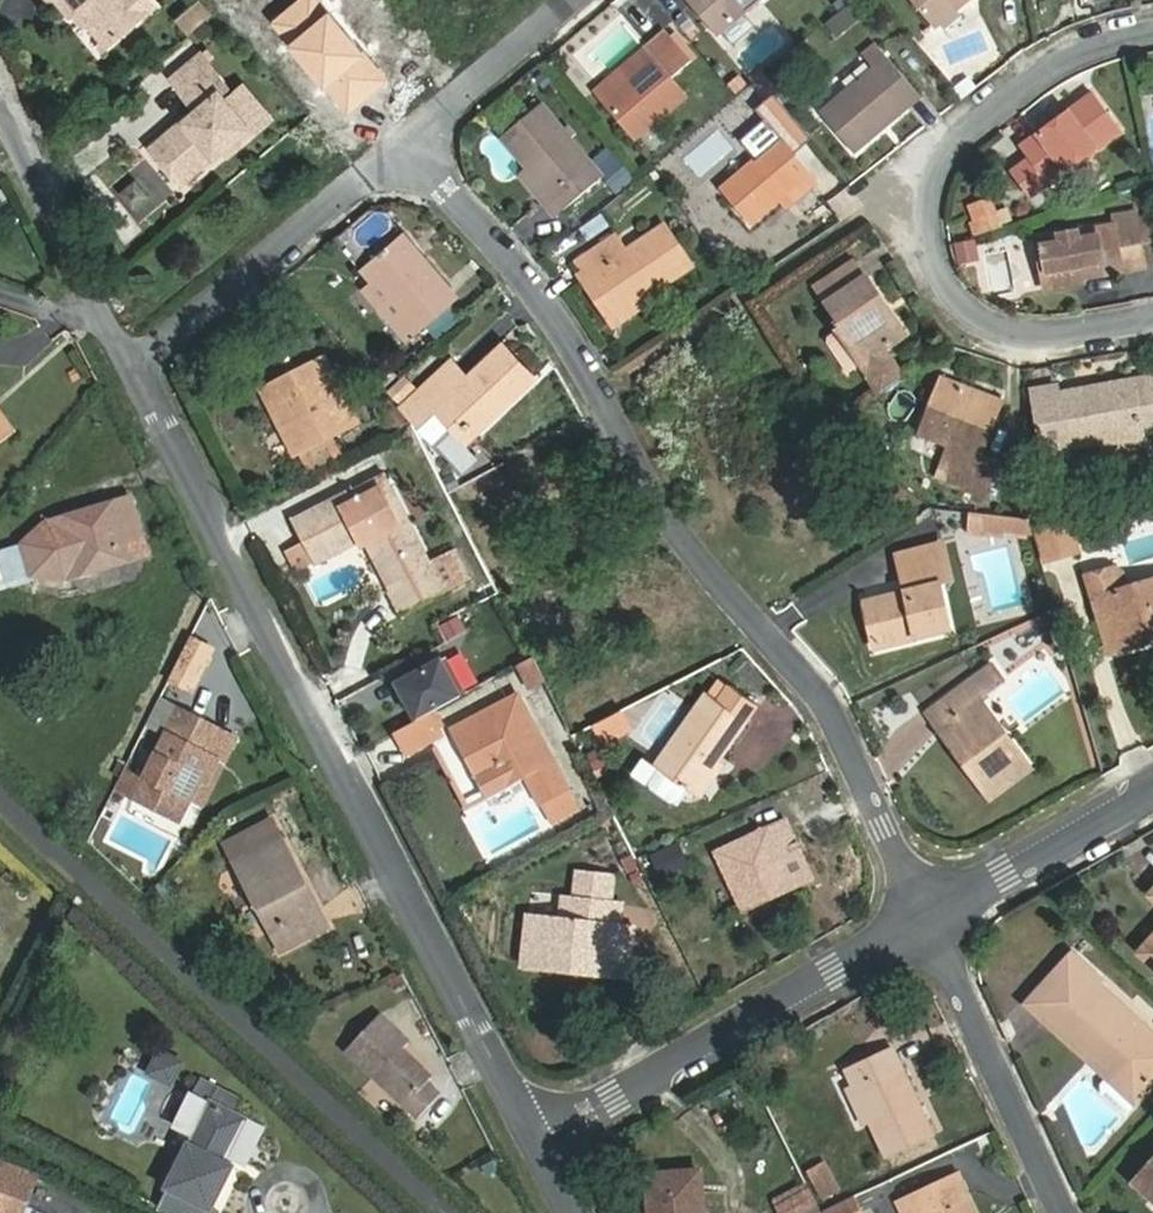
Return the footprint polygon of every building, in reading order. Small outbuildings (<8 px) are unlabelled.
[(82,28),(90,22),(108,45),(146,13),(135,0),(59,0),(82,28)] [(154,6),(149,0),(135,0),(146,13),(154,6)] [(761,0),(686,0),(718,37),(761,0)] [(935,29),(969,0),(911,0),(935,29)] [(199,2),(180,18),(189,30),(208,14),(199,2)] [(617,73),(594,93),(635,141),(687,95),(673,78),(692,61),(667,31),(646,49),(654,58),(625,82),(617,73)] [(874,68),(821,114),(855,154),(921,98),(877,44),(863,55),(874,68)] [(221,92),(229,86),(202,54),(173,79),(198,109),(152,148),(170,169),(181,160),(193,173),(224,147),(233,140),(238,146),(271,119),(244,86),(227,100),(221,92)] [(1095,95),(1022,149),(1029,159),(1048,184),(1121,130),(1095,95)] [(542,104),(504,136),(566,209),(604,177),(542,104)] [(720,190),(751,226),(811,174),(767,123),(741,145),(754,161),(720,190)] [(224,147),(229,154),(238,146),(233,140),(224,147)] [(1013,171),(1031,197),(1048,184),(1029,159),(1013,171)] [(170,169),(181,183),(193,173),(181,160),(170,169)] [(135,174),(113,197),(147,230),(169,207),(135,174)] [(994,199),(974,206),(979,221),(972,224),(975,234),(1003,225),(994,199)] [(1114,226),(1037,240),(1046,290),(1084,284),(1083,280),(1145,269),(1135,212),(1113,216),(1114,226)] [(626,253),(616,237),(580,261),(590,277),(596,272),(624,313),(692,267),(665,227),(626,253)] [(366,264),(422,329),(460,296),(404,231),(366,264)] [(838,331),(861,366),(879,394),(905,377),(886,348),(902,337),(877,300),(882,297),(869,277),(865,279),(854,261),(816,286),(844,328),(838,331)] [(504,342),(468,375),(453,360),(419,392),(407,402),(424,420),(445,400),(476,434),(536,378),(504,342)] [(326,360),(262,392),(293,453),(358,421),(326,360)] [(405,377),(392,389),(405,404),(407,402),(419,392),(405,377)] [(1152,433),(1152,388),(1151,378),(1055,395),(1060,422),(1038,426),(1044,461),(1066,458),(1065,449),(1152,433)] [(951,446),(943,466),(973,478),(1002,401),(943,379),(921,435),(951,446)] [(13,435),(0,417),(0,444),(13,435)] [(297,571),(313,562),(359,539),(363,548),(371,544),(406,614),(470,579),(457,551),(422,569),(381,488),(371,493),(366,485),(293,522),(304,544),(288,552),(297,571)] [(131,497),(47,521),(64,575),(65,580),(148,555),(131,497)] [(969,524),(1033,530),(1029,519),(970,511),(969,524)] [(1069,517),(1036,527),(1046,560),(1078,550),(1069,517)] [(31,585),(64,575),(47,521),(15,531),(31,585)] [(907,591),(866,602),(876,649),(951,631),(940,583),(952,580),(942,543),(897,555),(907,591)] [(1104,598),(1118,642),(1152,632),(1152,582),(1126,590),(1120,571),(1089,581),(1095,601),(1104,598)] [(440,625),(446,638),(463,630),(456,617),(440,625)] [(211,651),(190,640),(170,680),(191,691),(211,651)] [(445,658),(397,684),(417,721),(431,714),(464,695),(445,658)] [(515,668),(527,690),(545,680),(534,658),(515,668)] [(972,760),(966,765),(991,799),(1032,769),(978,699),(1003,680),(992,666),(934,709),(972,760)] [(656,764),(696,792),(759,703),(730,683),(720,698),(708,690),(656,764)] [(526,778),(552,826),(581,810),(519,694),(451,730),(487,800),(526,778)] [(223,732),(180,710),(135,799),(179,821),(189,800),(196,803),(217,761),(211,757),(223,732)] [(627,728),(619,711),(597,723),(605,740),(627,728)] [(443,736),(431,714),(417,721),(396,732),(408,755),(443,736)] [(125,769),(115,789),(129,796),(139,776),(125,769)] [(273,820),(226,845),(280,951),(328,925),(273,820)] [(786,821),(718,852),(742,904),(810,873),(786,821)] [(654,877),(686,868),(679,842),(647,850),(654,877)] [(578,873),(575,899),(580,900),(612,903),(614,877),(578,873)] [(523,966),(616,976),(621,927),(619,926),(621,904),(612,903),(580,900),(575,899),(563,898),(561,920),(528,916),(523,966)] [(1140,950),(1152,963),(1152,936),(1140,950)] [(1074,954),(1034,998),(1114,1070),(1142,1096),(1152,1084),(1152,1036),(1100,986),(1104,981),(1074,954)] [(430,1075),(403,1050),(409,1043),(379,1016),(347,1050),(420,1117),(440,1095),(425,1081),(430,1075)] [(149,1047),(139,1073),(171,1085),(181,1060),(149,1047)] [(846,1071),(854,1087),(870,1122),(886,1158),(934,1134),(894,1048),(846,1071)] [(1127,1113),(1142,1096),(1114,1070),(1102,1083),(1102,1092),(1127,1113)] [(157,1210),(164,1212),(217,1212),(211,1210),(233,1167),(225,1163),(246,1120),(233,1114),(240,1099),(201,1079),(193,1095),(210,1104),(157,1210)] [(1135,1182),(1152,1199),(1152,1162),(1135,1182)] [(1,1163),(0,1165),(0,1212),(22,1212),(36,1177),(1,1163)] [(823,1165),(807,1173),(819,1198),(835,1190),(823,1165)] [(650,1212),(704,1212),(701,1171),(648,1175),(650,1212)] [(958,1176),(900,1203),(904,1212),(975,1212),(958,1176)] [(775,1212),(815,1212),(817,1212),(806,1192),(773,1210),(775,1212)] [(822,1212),(859,1212),(853,1199),(822,1212)]
